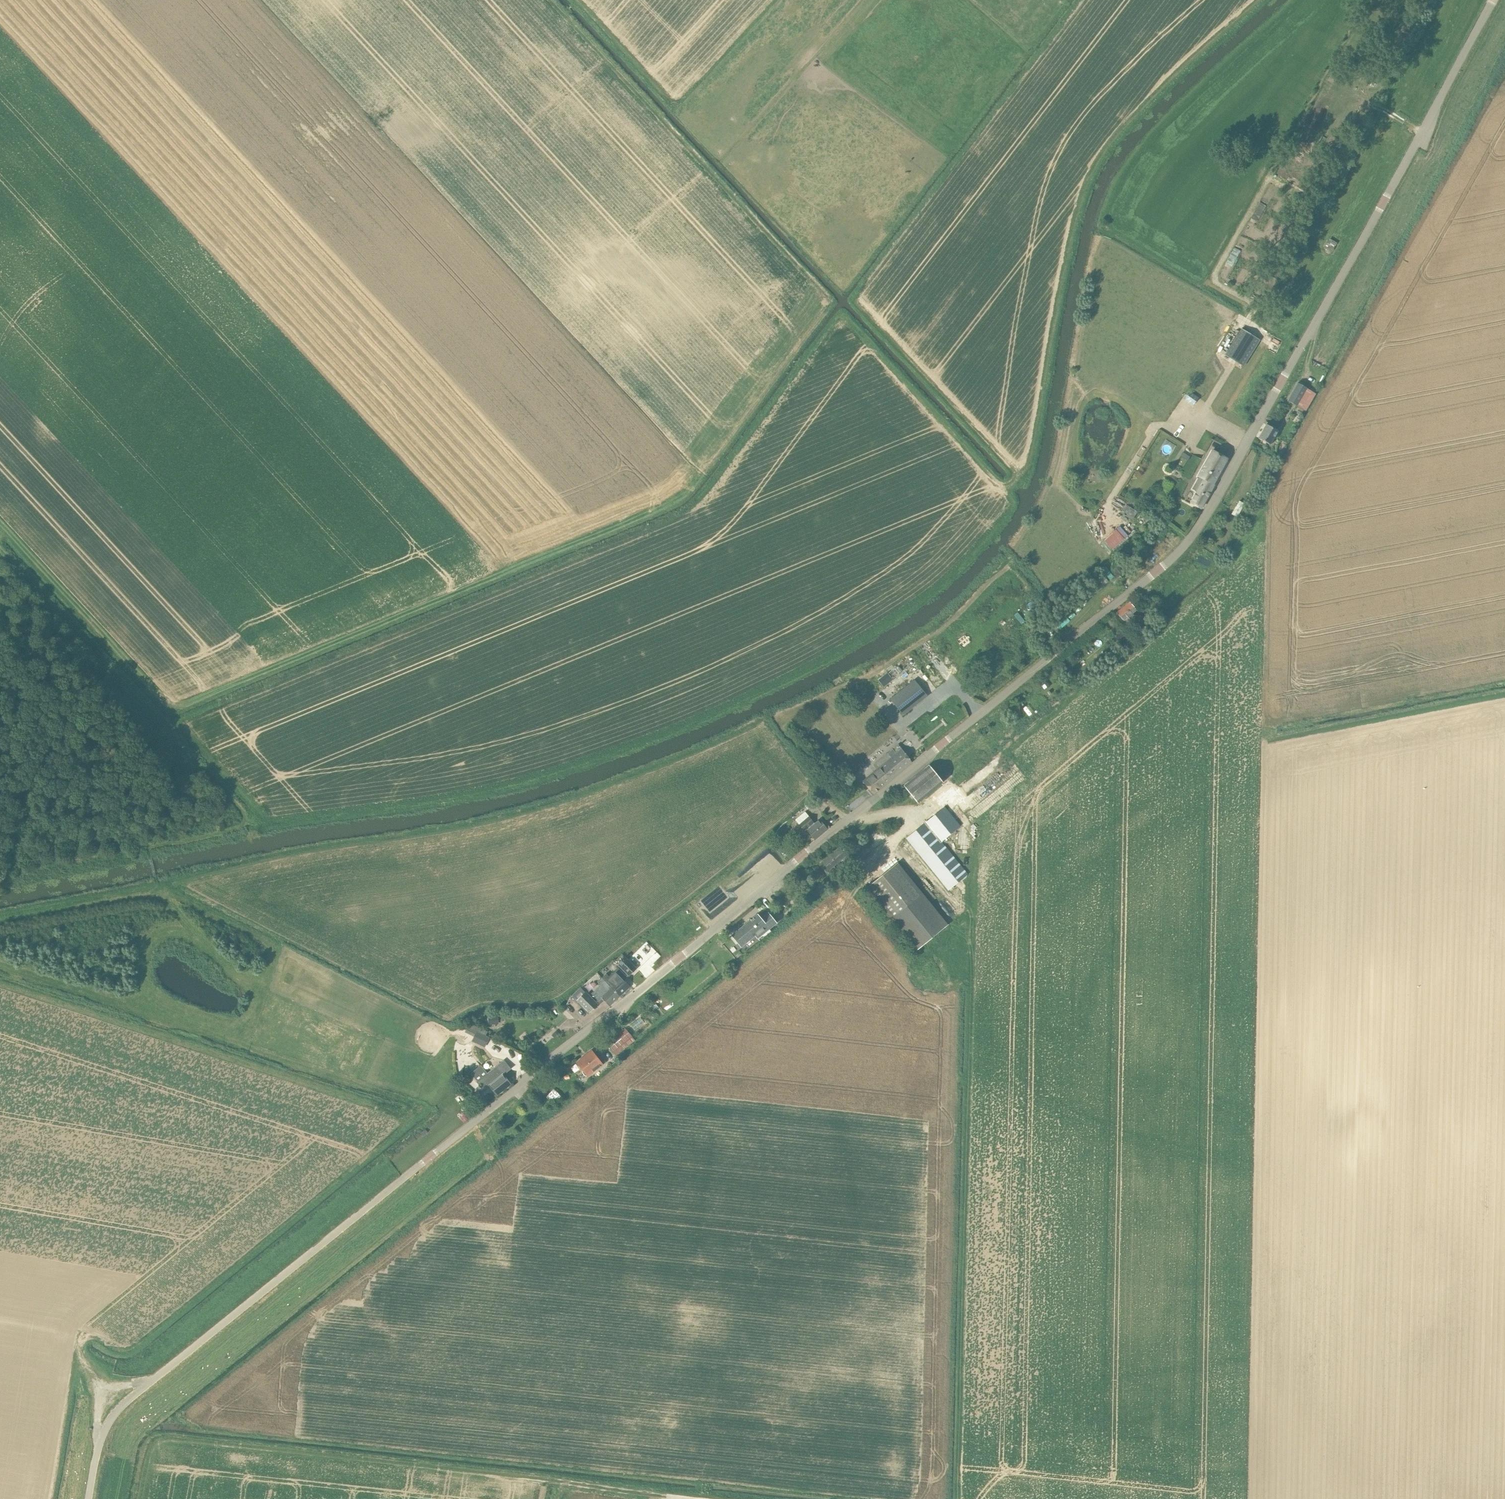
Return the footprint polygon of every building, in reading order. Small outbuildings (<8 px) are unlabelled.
[(1241,328),(1225,355),(1244,366),(1260,340),(1241,328)] [(1311,391),(1297,383),(1287,400),(1301,408),(1311,391)] [(1258,438),(1267,443),(1269,444),(1277,430),(1266,424),(1258,438)] [(1213,450),(1198,476),(1199,477),(1193,489),(1197,491),(1191,503),(1201,509),(1214,485),(1213,484),(1228,459),(1213,450)] [(1233,514),(1238,517),(1246,504),(1240,501),(1233,514)] [(1125,504),(1120,512),(1132,519),(1137,511),(1125,504)] [(1146,516),(1137,524),(1140,528),(1149,520),(1146,516)] [(1097,578),(1084,591),(1085,592),(1090,598),(1104,585),(1099,580),(1097,578)] [(1117,613),(1123,621),(1128,627),(1141,616),(1129,602),(1117,613)] [(1146,614),(1140,619),(1143,623),(1149,619),(1146,614)] [(1113,643),(1116,647),(1126,637),(1121,631),(1114,637),(1116,640),(1113,643)] [(893,680),(887,673),(878,680),(884,687),(893,680)] [(913,680),(890,699),(893,703),(897,707),(903,715),(926,697),(920,689),(917,684),(913,680)] [(1046,681),(1039,686),(1043,691),(1050,686),(1046,681)] [(1028,704),(1023,708),(1029,716),(1034,712),(1028,704)] [(863,781),(867,786),(874,794),(912,762),(898,746),(874,766),(877,770),(863,781)] [(943,782),(933,770),(929,765),(904,785),(918,803),(943,782)] [(960,826),(951,814),(944,807),(906,838),(949,890),(968,874),(941,842),(960,826)] [(806,829),(812,836),(815,840),(829,827),(823,820),(821,822),(820,820),(815,824),(809,816),(799,824),(804,830),(806,829)] [(779,849),(784,856),(788,853),(786,850),(789,847),(785,843),(779,849)] [(948,925),(923,894),(898,863),(866,889),(892,921),(917,950),(948,925)] [(757,914),(731,935),(734,939),(741,947),(755,936),(757,939),(777,923),(768,912),(761,918),(757,914)] [(666,934),(660,940),(663,945),(662,946),(666,950),(674,944),(666,934)] [(650,947),(644,941),(643,939),(638,944),(638,945),(645,952),(650,947)] [(723,945),(718,950),(726,959),(731,954),(723,945)] [(624,957),(617,964),(622,968),(627,973),(629,975),(636,968),(624,957)] [(602,977),(620,996),(630,986),(622,979),(626,976),(618,968),(609,976),(606,973),(602,977)] [(610,1006),(620,996),(602,977),(598,982),(600,985),(591,993),(599,1002),(602,998),(610,1006)] [(584,994),(579,989),(572,996),(577,1001),(578,1000),(590,1013),(598,1005),(586,992),(584,994)] [(498,1016),(488,1017),(489,1025),(499,1025),(498,1016)] [(469,1023),(465,1032),(474,1036),(472,1041),(478,1044),(483,1047),(485,1047),(490,1037),(486,1035),(488,1032),(479,1027),(469,1023)] [(625,1029),(607,1044),(616,1055),(634,1040),(625,1029)] [(557,1030),(551,1035),(554,1038),(560,1033),(557,1030)] [(592,1051),(577,1062),(584,1071),(582,1072),(585,1076),(588,1076),(606,1062),(599,1054),(596,1056),(592,1051)] [(476,1069),(470,1073),(477,1082),(484,1090),(490,1085),(491,1087),(497,1095),(511,1084),(510,1083),(504,1075),(511,1069),(504,1060),(496,1067),(488,1073),(481,1065),(476,1069)] [(552,1092),(546,1097),(555,1106),(561,1101),(563,1099),(559,1094),(554,1089),(552,1092)]
